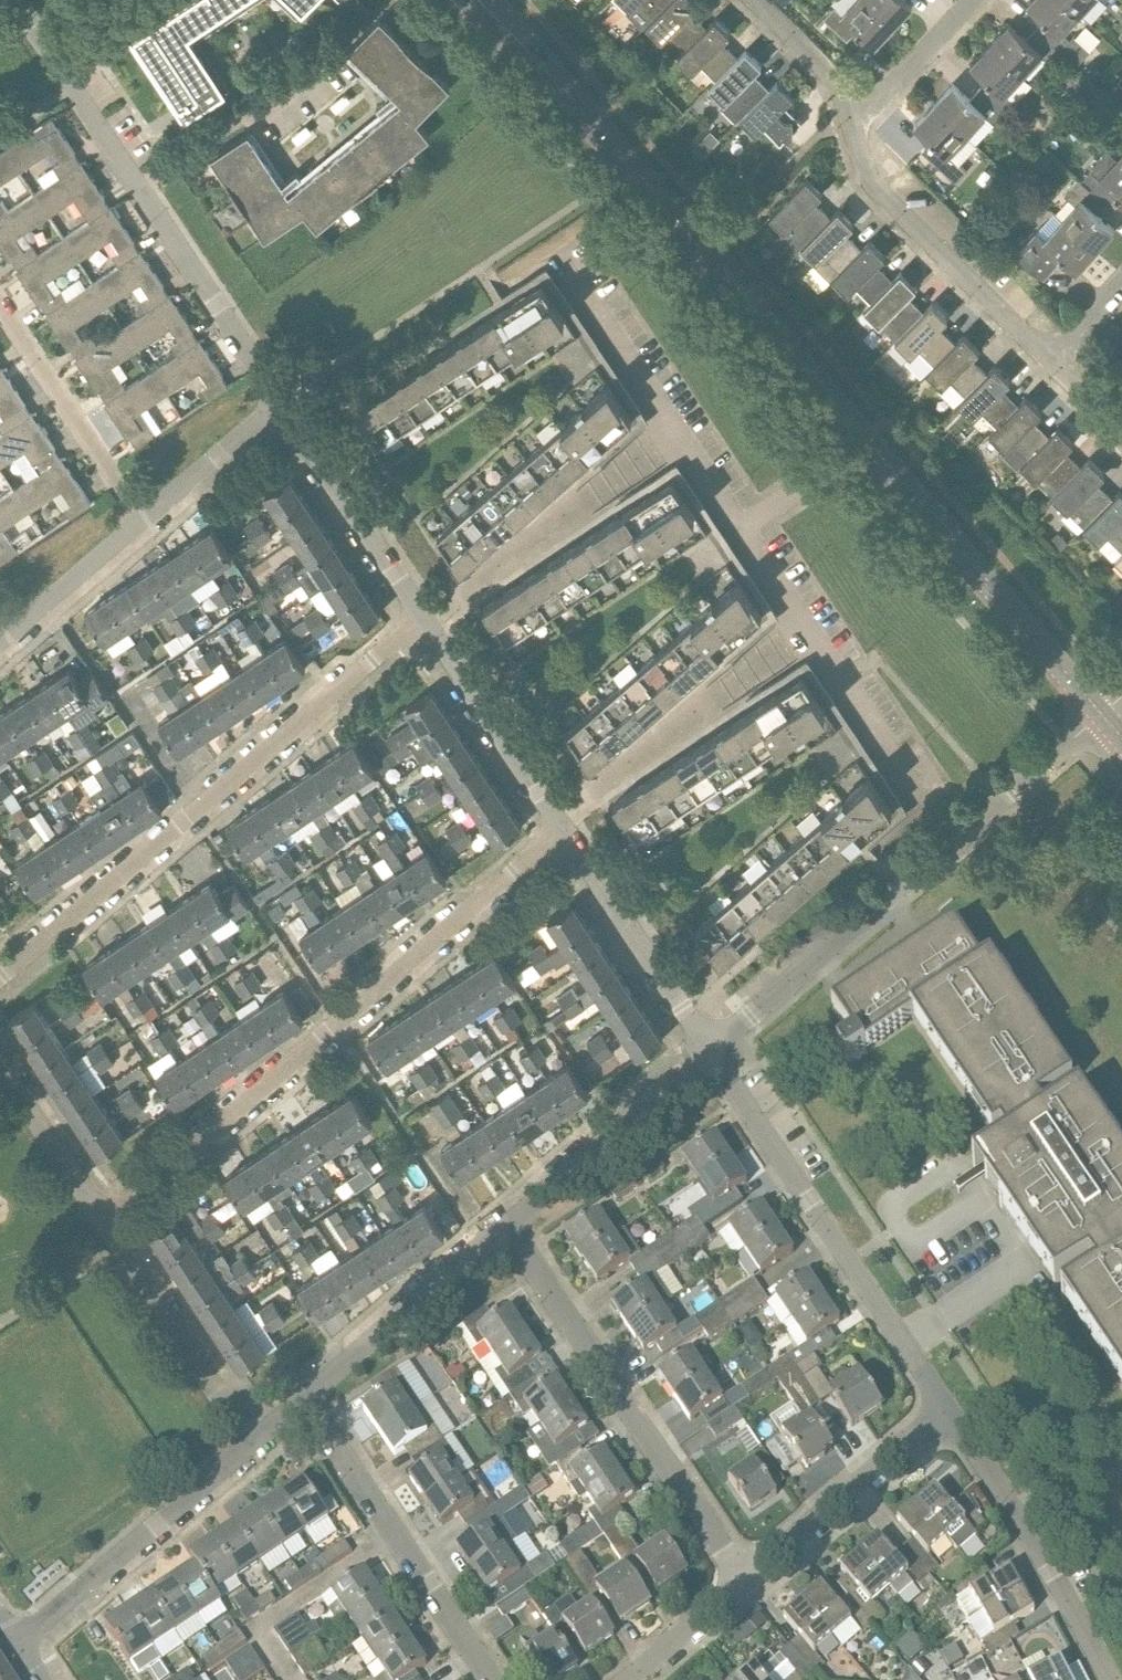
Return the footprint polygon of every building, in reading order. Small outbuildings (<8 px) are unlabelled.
[(119,22),(175,106),(217,79),(188,36),(242,0),(152,0),(119,22)] [(302,13),(314,0),(290,0),(302,13)] [(361,21),(366,16),(371,10),(361,0),(339,0),(361,21)] [(670,0),(622,0),(631,9),(638,2),(653,17),(670,0)] [(706,26),(691,11),(699,3),(696,0),(670,0),(653,17),(646,24),(662,40),(669,33),(684,48),(706,26)] [(893,25),(866,0),(853,0),(842,12),(835,5),(823,18),(847,40),(857,30),(874,46),(893,25)] [(893,25),(912,4),(907,0),(866,0),(893,25)] [(1059,51),(1075,66),(1091,50),(1074,34),(1069,39),(1063,33),(1080,14),(1065,0),(1030,0),(1027,3),(1044,19),(1035,28),(1059,51)] [(1080,14),(1093,0),(1065,0),(1080,14)] [(348,50),(366,67),(397,34),(380,17),(348,50)] [(716,79),(738,57),(722,42),(730,34),(714,18),(706,26),(684,48),(677,55),(693,71),(700,64),(716,79)] [(1049,62),(1059,51),(1035,28),(1026,38),(1009,22),(990,43),(1024,74),(1042,55),(1049,62)] [(366,67),(383,84),(415,51),(397,34),(366,67)] [(979,89),(1003,111),(1013,100),(1006,94),(1024,74),(990,43),(971,63),(988,79),(979,89)] [(739,116),(769,88),(754,73),(762,65),(746,49),(738,57),(716,79),(709,86),(725,102),(721,106),(735,120),(739,116)] [(393,91),(401,100),(433,69),(415,51),(383,84),(392,92),(393,91)] [(401,100),(417,119),(450,86),(433,69),(401,100)] [(793,134),(793,130),(802,121),(785,104),(793,96),(791,94),(791,82),(779,82),(777,80),(769,88),(739,116),(756,133),(763,126),(780,143),(789,134),(793,134)] [(992,122),(1003,111),(979,89),(970,98),(953,83),(934,103),(968,135),(985,116),(992,122)] [(430,135),(417,119),(401,100),(393,91),(392,92),(377,105),(385,114),(383,116),(411,151),(430,135)] [(956,182),(967,170),(950,154),(968,135),(934,103),(915,124),(931,140),(922,150),(956,182)] [(393,166),(411,151),(383,116),(364,131),(393,166)] [(6,147),(21,170),(52,149),(60,161),(53,166),(59,176),(80,163),(74,153),(75,153),(52,117),(6,147)] [(374,182),(393,166),(364,131),(345,147),(374,182)] [(211,157),(224,177),(262,152),(249,132),(211,157)] [(21,170),(6,147),(0,151),(0,183),(21,170)] [(355,197),(374,182),(345,147),(326,162),(355,197)] [(224,177),(238,197),(276,173),(262,152),(224,177)] [(1116,156),(1099,176),(1092,170),(1082,181),(1106,203),(1115,193),(1121,199),(1121,162),(1116,156)] [(89,220),(110,207),(104,199),(105,198),(81,162),(80,163),(59,176),(36,191),(50,214),(75,198),(89,220)] [(336,213),(355,197),(326,162),(307,178),(336,213)] [(318,228),(336,213),(307,178),(305,180),(298,170),(282,183),(290,193),(304,212),(318,228)] [(238,197),(251,218),(290,193),(282,183),(276,173),(238,197)] [(793,254),(801,246),(830,217),(815,201),(822,193),(807,177),(770,214),(785,230),(777,238),(793,254)] [(1061,218),(1096,249),(1114,228),(1097,213),(1106,203),(1082,181),(1079,178),(1065,193),(1075,203),(1061,218)] [(38,254),(24,231),(50,214),(36,191),(15,205),(0,215),(0,246),(9,259),(11,258),(17,267),(38,254)] [(290,193),(251,218),(265,238),(304,212),(290,193)] [(15,205),(12,200),(5,204),(2,200),(0,201),(0,215),(15,205)] [(118,265),(139,251),(133,242),(134,241),(111,207),(110,207),(89,220),(64,237),(79,259),(111,238),(119,250),(112,255),(118,265)] [(840,270),(862,248),(846,232),(854,224),(838,209),(830,217),(801,246),(816,261),(824,254),(840,270)] [(1077,270),(1096,249),(1061,218),(1043,238),(1036,232),(1017,253),(1041,276),(1060,254),(1077,270)] [(46,312),(67,299),(61,289),(53,294),(45,281),(79,259),(64,237),(38,254),(17,267),(15,268),(39,304),(40,303),(46,312)] [(871,301),(893,279),(877,263),(885,255),(870,240),(862,248),(840,270),(832,277),(847,293),(856,285),(871,301)] [(93,281),(108,304),(141,282),(149,295),(141,300),(140,300),(137,317),(168,296),(162,287),(164,286),(140,251),(139,251),(118,265),(93,281)] [(816,263),(805,274),(822,289),(832,278),(816,263)] [(895,339),(924,310),(909,294),(917,286),(901,271),(893,279),(871,301),(864,307),(895,339)] [(76,355),(97,343),(90,333),(89,334),(81,322),(108,304),(93,281),(67,299),(46,312),(45,313),(69,348),(71,346),(76,355)] [(536,339),(552,328),(565,320),(543,286),(530,294),(518,301),(513,305),(499,314),(522,349),(536,339)] [(178,354),(197,341),(191,332),(193,330),(169,295),(168,296),(137,317),(119,328),(134,351),(170,327),(178,339),(171,344),(178,354)] [(934,363),(956,341),(940,325),(948,317),(932,302),(924,310),(895,339),(911,355),(918,347),(934,363)] [(502,362),(522,349),(499,314),(479,328),(502,362)] [(572,314),(541,335),(548,346),(579,326),(572,314)] [(579,326),(548,346),(556,357),(587,337),(579,326)] [(107,401),(138,380),(132,370),(112,382),(104,370),(134,351),(119,328),(97,343),(76,355),(77,356),(75,357),(99,393),(100,392),(107,401)] [(481,376),(502,362),(479,328),(458,341),(481,376)] [(965,394),(987,372),(972,357),(979,349),(964,333),(956,341),(934,363),(927,370),(942,386),(949,378),(965,394)] [(587,337),(556,357),(563,368),(594,348),(587,337)] [(208,399),(228,386),(221,376),(223,375),(210,355),(199,339),(197,341),(178,354),(154,369),(169,392),(200,371),(208,384),(201,389),(208,399)] [(461,389),(481,376),(458,341),(438,354),(461,389)] [(594,348),(563,368),(570,379),(601,359),(594,348)] [(441,402),(461,389),(438,354),(418,368),(441,402)] [(601,359),(570,379),(578,391),(609,370),(601,359)] [(996,426),(1019,403),(1003,388),(1011,380),(995,364),(987,372),(965,394),(958,401),(974,416),(980,410),(996,426)] [(3,400),(10,412),(3,417),(0,422),(0,428),(2,432),(30,413),(24,404),(26,403),(2,368),(1,369),(0,369),(0,402),(3,400)] [(421,416),(441,402),(418,368),(398,381),(421,416)] [(137,446),(157,433),(141,410),(169,392),(154,369),(138,380),(107,401),(105,402),(128,437),(130,436),(137,446)] [(609,370),(578,391),(585,402),(616,381),(609,370)] [(399,430),(421,416),(398,381),(376,396),(399,430)] [(619,432),(632,420),(609,386),(592,400),(577,414),(564,425),(591,457),(604,445),(619,432)] [(1028,457),(1050,434),(1034,419),(1042,411),(1027,395),(1019,403),(996,426),(989,432),(1005,448),(1012,441),(1028,457)] [(377,445),(399,430),(376,396),(354,410),(377,445)] [(60,458),(53,449),(55,448),(32,412),(30,413),(2,432),(0,433),(0,460),(2,464),(32,444),(40,457),(33,462),(39,471),(60,458)] [(573,473),(591,457),(564,425),(545,441),(573,473)] [(1059,488),(1081,466),(1066,450),(1074,442),(1058,426),(1050,434),(1028,457),(1020,464),(1036,479),(1044,472),(1059,488)] [(554,489),(573,473),(545,441),(527,458),(554,489)] [(69,515),(69,517),(90,503),(83,493),(85,492),(61,457),(60,458),(39,471),(17,486),(32,509),(54,494),(62,507),(52,513),(58,522),(69,515)] [(536,505),(554,489),(527,458),(509,474),(536,505)] [(1091,519),(1113,497),(1097,481),(1105,473),(1089,458),(1081,466),(1059,488),(1051,495),(1067,511),(1075,503),(1091,519)] [(518,521),(536,505),(509,474),(490,490),(518,521)] [(280,516),(305,500),(290,477),(265,494),(280,516)] [(683,525),(696,516),(673,482),(660,490),(649,497),(643,501),(626,513),(649,547),(666,536),(683,525)] [(31,542),(24,532),(12,539),(4,527),(32,509),(17,486),(0,497),(0,563),(31,542)] [(1121,489),(1113,497),(1091,519),(1084,526),(1099,541),(1107,534),(1121,550),(1121,490),(1121,489)] [(499,537),(518,521),(490,490),(472,506),(499,537)] [(295,539),(320,522),(305,500),(280,516),(295,539)] [(481,553),(499,537),(472,506),(454,522),(481,553)] [(702,511),(671,531),(678,542),(709,522),(702,511)] [(628,560),(649,547),(626,513),(606,526),(628,560)] [(251,536),(265,527),(258,516),(244,525),(251,536)] [(295,539),(303,552),(310,562),(335,545),(320,522),(295,539)] [(460,571),(481,553),(454,522),(437,536),(460,571)] [(709,522),(678,542),(686,554),(717,533),(709,522)] [(608,574),(628,560),(606,526),(585,539),(608,574)] [(258,546),(272,537),(265,527),(251,536),(258,546)] [(211,572),(233,558),(213,528),(192,542),(211,572)] [(717,533),(686,554),(693,565),(724,544),(717,533)] [(588,587),(608,574),(585,539),(565,553),(588,587)] [(190,586),(211,572),(192,542),(170,556),(190,586)] [(724,544),(693,565),(700,576),(731,555),(724,544)] [(302,582),(310,594),(350,568),(335,545),(310,562),(296,570),(295,571),(302,582)] [(568,601),(588,587),(565,553),(545,566),(568,601)] [(731,555),(700,576),(708,587),(739,567),(731,555)] [(169,600),(190,586),(170,556),(149,571),(169,600)] [(295,571),(296,570),(290,561),(274,571),(281,581),(295,571)] [(547,614),(568,601),(545,566),(524,580),(547,614)] [(739,567),(708,587),(715,598),(746,578),(739,567)] [(340,607),(365,590),(350,568),(310,594),(317,606),(325,617),(340,607)] [(148,615),(169,600),(149,571),(128,585),(148,615)] [(281,581),(288,591),(302,582),(295,571),(281,581)] [(229,600),(239,594),(229,580),(220,586),(229,600)] [(527,628),(547,614),(524,580),(504,593),(527,628)] [(288,591),(281,581),(259,596),(270,613),(279,607),(274,600),(288,591)] [(747,630),(762,616),(739,582),(720,598),(705,612),(692,623),(719,654),(732,643),(747,630)] [(127,628),(148,615),(128,585),(107,599),(127,628)] [(220,606),(229,600),(220,586),(211,592),(220,606)] [(355,630),(380,613),(365,590),(340,607),(325,617),(332,627),(346,616),(355,630)] [(507,641),(527,628),(504,593),(484,607),(507,641)] [(105,643),(127,628),(107,599),(86,613),(105,643)] [(311,626),(325,617),(317,606),(303,615),(311,626)] [(178,614),(187,628),(197,621),(187,608),(178,614)] [(178,634),(187,628),(178,614),(169,620),(178,634)] [(332,627),(325,617),(311,626),(312,627),(318,636),(320,635),(332,627)] [(255,639),(265,632),(255,619),(246,625),(255,639)] [(701,670),(719,654),(692,623),(674,639),(701,670)] [(246,645),(255,639),(246,625),(237,631),(246,645)] [(145,655),(154,649),(145,636),(136,642),(145,655)] [(306,668),(303,664),(286,637),(264,652),(285,682),(306,668)] [(683,686),(701,670),(674,639),(656,655),(683,686)] [(136,662),(145,655),(136,642),(127,648),(136,662)] [(204,672),(213,666),(204,653),(198,643),(189,649),(204,672)] [(213,666),(222,660),(213,647),(204,653),(213,666)] [(264,696),(285,682),(264,652),(243,666),(264,696)] [(664,702),(683,686),(656,655),(637,671),(664,702)] [(242,710),(264,696),(243,666),(222,680),(242,710)] [(90,669),(76,678),(70,669),(48,683),(68,713),(77,727),(93,751),(102,745),(86,721),(99,713),(95,708),(110,698),(90,669)] [(179,752),(200,738),(155,671),(147,677),(171,713),(158,722),(179,752)] [(221,724),(201,694),(192,680),(180,688),(171,674),(162,680),(156,671),(155,671),(200,738),(221,724)] [(646,718),(664,702),(637,671),(619,687),(646,718)] [(811,722),(826,712),(803,678),(788,688),(779,694),(771,699),(756,709),(779,743),(793,734),(811,722)] [(221,724),(242,710),(222,680),(201,694),(221,724)] [(47,727),(68,713),(48,683),(27,697),(47,727)] [(628,734),(646,718),(619,687),(601,703),(628,734)] [(407,740),(421,730),(446,714),(431,691),(406,708),(415,720),(386,739),(393,749),(407,740)] [(26,741),(47,727),(27,697),(6,711),(26,741)] [(610,750),(628,734),(601,703),(582,719),(610,750)] [(832,707),(801,727),(808,739),(839,718),(832,707)] [(758,757),(779,743),(756,709),(736,722),(758,757)] [(26,741),(6,711),(0,715),(0,748),(5,755),(26,741)] [(129,727),(120,713),(108,720),(118,735),(129,727)] [(422,762),(436,753),(461,736),(446,714),(421,730),(407,740),(414,750),(422,762)] [(839,718),(808,739),(816,750),(847,729),(839,718)] [(590,767),(610,750),(582,719),(567,733),(590,767)] [(738,770),(758,757),(736,722),(715,736),(738,770)] [(77,727),(68,733),(77,747),(74,749),(80,759),(93,751),(77,727)] [(847,729),(816,750),(823,761),(854,740),(847,729)] [(451,776),(476,759),(461,736),(436,753),(451,776)] [(718,783),(738,770),(715,736),(695,749),(718,783)] [(407,740),(393,749),(400,760),(414,750),(407,740)] [(854,740),(823,761),(830,772),(861,752),(854,740)] [(163,809),(143,779),(131,787),(112,760),(124,752),(118,742),(96,756),(111,778),(121,793),(141,823),(163,809)] [(333,756),(353,786),(374,772),(355,742),(333,756)] [(44,769),(54,762),(45,749),(35,755),(44,769)] [(698,797),(718,783),(695,749),(675,762),(698,797)] [(861,752),(830,772),(838,783),(869,763),(861,752)] [(35,775),(44,769),(35,755),(26,761),(35,775)] [(96,756),(88,762),(103,784),(111,778),(96,756)] [(332,800),(353,786),(333,756),(312,770),(332,800)] [(466,798),(491,782),(476,759),(451,776),(466,798)] [(677,810),(698,797),(675,762),(655,776),(677,810)] [(869,763),(838,783),(845,794),(876,774),(869,763)] [(329,821),(320,808),(332,800),(312,770),(291,784),(311,814),(320,827),(329,821)] [(3,796),(12,790),(0,773),(0,792),(3,796)] [(423,794),(437,785),(431,774),(416,784),(423,794)] [(657,824),(677,810),(655,776),(634,789),(657,824)] [(120,837),(141,823),(121,793),(111,778),(103,784),(90,792),(93,797),(100,807),(120,837)] [(877,826),(892,813),(869,778),(850,795),(834,809),(821,820),(848,851),(861,840),(877,826)] [(466,798),(474,810),(481,820),(506,804),(491,782),(466,798)] [(289,828),(311,814),(291,784),(270,798),(289,828)] [(430,804),(444,795),(437,785),(423,794),(430,804)] [(70,788),(61,794),(70,808),(79,802),(70,788)] [(637,837),(657,824),(634,789),(614,803),(637,837)] [(62,813),(70,808),(61,794),(52,799),(62,813)] [(362,800),(371,814),(381,807),(372,794),(362,800)] [(249,812),(269,841),(281,833),(289,828),(270,798),(249,812)] [(362,819),(371,814),(362,800),(353,806),(362,819)] [(496,844),(521,827),(506,804),(481,820),(496,844)] [(120,837),(100,807),(79,821),(99,851),(120,837)] [(247,856),(258,849),(267,863),(269,861),(278,855),(269,841),(249,812),(227,826),(247,856)] [(29,835),(37,829),(28,816),(20,822),(29,835)] [(460,819),(446,829),(452,839),(466,830),(460,819)] [(830,867),(848,851),(821,820),(803,836),(830,867)] [(99,851),(79,821),(71,827),(58,835),(78,865),(99,851)] [(335,851),(349,841),(343,832),(339,835),(329,821),(320,827),(329,841),(335,851)] [(19,841),(29,835),(20,822),(10,828),(19,841)] [(320,847),(329,841),(320,827),(311,834),(320,847)] [(466,830),(452,839),(460,850),(474,840),(466,830)] [(396,831),(388,837),(397,851),(406,845),(396,831)] [(56,879),(78,865),(58,835),(37,849),(56,879)] [(812,883),(830,867),(803,836),(785,852),(812,883)] [(397,851),(388,837),(378,843),(388,857),(397,851)] [(35,893),(56,879),(37,849),(16,863),(35,893)] [(278,855),(287,869),(298,862),(289,849),(278,855)] [(447,880),(427,850),(406,864),(426,894),(447,880)] [(405,908),(426,894),(406,864),(397,851),(388,857),(396,871),(385,878),(405,908)] [(793,899),(812,883),(785,852),(766,868),(793,899)] [(287,869),(278,855),(269,861),(278,875),(287,869)] [(345,865),(355,879),(364,872),(355,859),(345,865)] [(345,885),(355,879),(345,865),(336,871),(345,885)] [(775,915),(793,899),(766,868),(748,884),(775,915)] [(369,869),(364,872),(355,879),(364,892),(383,922),(405,908),(385,878),(378,882),(369,869)] [(11,891),(4,881),(0,884),(0,898),(11,891)] [(238,915),(252,905),(235,881),(221,891),(238,915)] [(211,926),(232,912),(212,883),(191,896),(211,926)] [(757,931),(775,915),(748,884),(730,900),(757,931)] [(313,886),(303,893),(312,907),(322,901),(313,886)] [(362,936),(383,922),(364,892),(342,906),(362,936)] [(294,898),(304,913),(312,907),(303,893),(294,898)] [(189,940),(211,926),(191,896),(170,911),(189,940)] [(739,947),(757,931),(730,900),(711,917),(739,947)] [(548,920),(557,933),(563,943),(587,926),(572,904),(548,920)] [(341,950),(362,936),(342,906),(321,920),(341,950)] [(321,920),(312,907),(304,913),(313,926),(300,934),(320,964),(341,950),(321,920)] [(177,968),(187,981),(194,976),(196,975),(177,948),(189,940),(170,911),(149,925),(168,953),(177,968)] [(720,963),(739,947),(711,917),(698,929),(720,963)] [(127,939),(147,968),(168,953),(149,925),(127,939)] [(570,953),(578,965),(602,949),(587,926),(563,943),(548,952),(555,963),(570,953)] [(1080,1094),(1072,1100),(1065,1090),(1074,1084),(994,966),(992,962),(983,968),(955,926),(833,1008),(854,1040),(838,1051),(847,1064),(913,1019),(993,1138),(1001,1133),(1008,1143),(974,1166),(1056,1288),(1064,1282),(1071,1293),(1063,1298),(1121,1387),(1121,1157),(1080,1094)] [(228,954),(238,948),(228,934),(219,940),(228,954)] [(106,953),(126,982),(135,976),(147,968),(127,939),(106,953)] [(219,960),(228,954),(219,940),(210,946),(219,960)] [(548,952),(542,943),(541,942),(527,951),(534,962),(548,952)] [(593,988),(617,972),(602,949),(578,965),(593,988)] [(555,963),(548,952),(534,962),(541,972),(555,963)] [(126,1002),(135,996),(126,982),(106,953),(85,967),(105,996),(117,988),(126,1002)] [(495,998),(516,984),(496,954),(475,968),(495,998)] [(168,974),(177,988),(187,981),(177,968),(168,974)] [(473,1012),(495,998),(475,968),(454,982),(473,1012)] [(253,971),(244,977),(253,991),(262,985),(253,971)] [(617,972),(593,988),(578,998),(585,1008),(600,998),(608,1011),(633,994),(617,972)] [(253,991),(244,977),(234,983),(244,997),(253,991)] [(452,1026),(473,1012),(454,982),(432,996),(452,1026)] [(564,1007),(578,998),(571,987),(557,997),(564,1007)] [(144,1009),(150,1018),(159,1012),(144,990),(135,996),(144,1009)] [(284,990),(271,998),(262,1004),(282,1034),(303,1020),(284,990)] [(623,1033),(648,1017),(633,994),(608,1011),(623,1033)] [(63,1016),(71,1027),(102,1006),(95,995),(78,1006),(63,1016)] [(135,1016),(144,1009),(135,996),(126,1002),(135,1016)] [(431,1040),(452,1026),(432,996),(411,1010),(431,1040)] [(63,1016),(78,1006),(71,997),(57,1006),(63,1016)] [(571,1017),(585,1008),(578,998),(564,1007),(565,1009),(571,1017)] [(202,1004),(211,1019),(220,1013),(211,999),(202,1004)] [(25,1042),(50,1026),(35,1003),(10,1019),(25,1042)] [(240,1062),(220,1032),(211,1019),(202,1004),(192,1011),(211,1038),(199,1046),(218,1076),(240,1062)] [(261,1048),(282,1034),(262,1004),(241,1018),(261,1048)] [(512,1026),(522,1020),(513,1006),(503,1012),(512,1026)] [(548,1021),(554,1029),(571,1017),(565,1009),(548,1021)] [(390,1024),(410,1054),(431,1040),(411,1010),(390,1024)] [(503,1032),(512,1026),(503,1012),(494,1018),(503,1032)] [(638,1056),(663,1040),(648,1017),(623,1033),(638,1056)] [(240,1062),(261,1048),(241,1018),(220,1032),(240,1062)] [(369,1038),(389,1068),(410,1054),(390,1024),(369,1038)] [(40,1064),(65,1048),(50,1026),(25,1042),(40,1064)] [(169,1028),(160,1034),(169,1047),(178,1041),(169,1028)] [(562,1038),(566,1035),(561,1028),(557,1031),(562,1038)] [(594,1052),(608,1043),(601,1032),(587,1041),(594,1052)] [(160,1053),(169,1047),(160,1034),(151,1040),(160,1053)] [(470,1053),(480,1048),(471,1034),(461,1040),(470,1053)] [(461,1060),(470,1053),(461,1040),(452,1046),(461,1060)] [(108,1052),(101,1042),(87,1051),(94,1061),(108,1052)] [(594,1052),(601,1062),(615,1053),(608,1043),(594,1052)] [(530,1050),(539,1065),(547,1059),(538,1045),(530,1050)] [(218,1076),(199,1046),(178,1060),(197,1090),(218,1076)] [(55,1087),(80,1071),(72,1059),(65,1048),(40,1064),(55,1087)] [(529,1071),(539,1065),(530,1050),(520,1057),(529,1071)] [(108,1052),(94,1061),(100,1071),(114,1062),(108,1052)] [(197,1090),(178,1060),(167,1068),(156,1075),(176,1104),(197,1090)] [(419,1067),(428,1081),(437,1074),(428,1061),(419,1067)] [(588,1094),(569,1064),(547,1077),(567,1108),(588,1094)] [(419,1067),(409,1073),(418,1087),(428,1081),(419,1067)] [(70,1109),(95,1093),(80,1071),(55,1087),(70,1109)] [(497,1072),(487,1079),(496,1093),(506,1086),(497,1072)] [(567,1108),(547,1077),(526,1092),(546,1122),(567,1108)] [(496,1093),(487,1079),(477,1085),(487,1099),(496,1093)] [(117,1096),(123,1106),(138,1097),(131,1087),(117,1096)] [(546,1122),(526,1092),(505,1106),(525,1136),(546,1122)] [(85,1132),(110,1116),(103,1105),(95,1093),(70,1109),(85,1132)] [(433,1107),(436,1113),(445,1107),(454,1101),(449,1093),(431,1104),(433,1107)] [(351,1138),(372,1123),(353,1094),(332,1108),(351,1138)] [(138,1097),(123,1106),(130,1117),(144,1107),(138,1097)] [(463,1114),(454,1101),(445,1107),(454,1121),(463,1114)] [(503,1150),(525,1136),(505,1106),(484,1120),(503,1150)] [(436,1113),(433,1107),(419,1117),(431,1135),(444,1125),(454,1140),(441,1148),(461,1178),(482,1164),(462,1134),(454,1121),(445,1107),(436,1113)] [(330,1152),(351,1138),(332,1108),(310,1122),(330,1152)] [(100,1155),(125,1138),(110,1116),(85,1132),(100,1155)] [(503,1150),(484,1120),(462,1134),(482,1164),(503,1150)] [(289,1136),(309,1166),(318,1179),(327,1193),(336,1187),(318,1160),(330,1152),(310,1122),(289,1136)] [(699,1180),(732,1159),(716,1135),(683,1157),(699,1180)] [(288,1180),(309,1166),(289,1136),(268,1150),(288,1180)] [(369,1166),(378,1159),(369,1146),(360,1152),(369,1166)] [(247,1164),(266,1194),(276,1207),(284,1221),(294,1215),(282,1197),(294,1190),(288,1180),(268,1150),(247,1164)] [(360,1172),(369,1166),(360,1152),(351,1158),(360,1172)] [(634,1174),(641,1185),(665,1169),(658,1158),(634,1174)] [(699,1180),(715,1204),(748,1182),(732,1159),(699,1180)] [(245,1208),(266,1194),(247,1164),(225,1178),(245,1208)] [(610,1190),(617,1201),(641,1185),(634,1174),(610,1190)] [(327,1193),(318,1179),(309,1186),(318,1199),(327,1193)] [(386,1190),(395,1204),(404,1198),(394,1184),(386,1190)] [(395,1204),(386,1190),(376,1197),(385,1210),(395,1204)] [(403,1218),(424,1247),(445,1233),(425,1204),(413,1212),(403,1218)] [(746,1250),(778,1228),(762,1204),(730,1226),(746,1250)] [(284,1221),(276,1207),(266,1214),(275,1227),(284,1221)] [(360,1290),(381,1276),(362,1246),(353,1232),(344,1218),(337,1208),(328,1214),(353,1252),(340,1260),(360,1290)] [(220,1221),(213,1210),(199,1220),(206,1230),(220,1221)] [(362,1226),(352,1212),(344,1218),(353,1232),(362,1226)] [(567,1234),(583,1258),(615,1236),(599,1212),(567,1234)] [(300,1225),(294,1215),(284,1221),(295,1236),(304,1230),(300,1225)] [(167,1255),(192,1239),(176,1216),(152,1233),(167,1255)] [(697,1216),(673,1232),(680,1243),(704,1227),(697,1216)] [(402,1262),(424,1247),(403,1218),(394,1224),(383,1232),(402,1262)] [(182,1278),(207,1262),(199,1249),(227,1231),(220,1221),(206,1230),(192,1239),(167,1255),(182,1278)] [(704,1227),(680,1243),(688,1254),(712,1238),(704,1227)] [(746,1250),(762,1274),(794,1252),(778,1228),(746,1250)] [(637,1273),(680,1243),(673,1232),(642,1253),(626,1229),(615,1236),(583,1258),(598,1282),(629,1261),(637,1273)] [(402,1262),(383,1232),(362,1246),(381,1276),(402,1262)] [(310,1260),(320,1254),(310,1240),(301,1246),(310,1260)] [(629,1328),(662,1306),(673,1299),(657,1275),(688,1254),(680,1243),(637,1273),(644,1284),(613,1304),(629,1328)] [(301,1266),(310,1260),(301,1246),(292,1252),(301,1266)] [(197,1301),(235,1275),(228,1265),(221,1253),(207,1262),(182,1278),(197,1301)] [(235,1275),(250,1265),(243,1255),(228,1265),(235,1275)] [(339,1304),(360,1290),(340,1260),(319,1274),(339,1304)] [(212,1323),(237,1307),(229,1294),(257,1276),(250,1265),(235,1275),(197,1301),(212,1323)] [(318,1318),(339,1304),(319,1274),(298,1288),(318,1318)] [(792,1319),(825,1298),(809,1274),(776,1296),(792,1319)] [(719,1302),(727,1313),(762,1290),(754,1278),(719,1302)] [(727,1313),(734,1324),(769,1300),(762,1290),(727,1313)] [(792,1319),(808,1343),(815,1354),(837,1340),(830,1329),(841,1321),(825,1298),(792,1319)] [(258,1310),(265,1321),(280,1311),(273,1300),(258,1310)] [(695,1318),(703,1329),(727,1313),(719,1302),(695,1318)] [(685,1341),(677,1330),(662,1306),(629,1328),(645,1351),(656,1344),(663,1355),(685,1341)] [(212,1323),(227,1346),(251,1329),(245,1319),(237,1307),(212,1323)] [(493,1356),(527,1333),(511,1310),(494,1320),(487,1309),(463,1324),(471,1336),(477,1332),(493,1356)] [(265,1321),(272,1331),(287,1321),(280,1311),(265,1321)] [(703,1329),(710,1340),(734,1324),(727,1313),(703,1329)] [(227,1346),(242,1368),(267,1352),(258,1340),(251,1329),(227,1346)] [(534,1379),(532,1377),(526,1368),(543,1357),(527,1333),(493,1356),(502,1369),(495,1373),(510,1395),(534,1379)] [(808,1343),(790,1355),(797,1366),(815,1354),(808,1343)] [(675,1397),(708,1375),(692,1352),(659,1373),(675,1397)] [(804,1378),(818,1369),(823,1366),(815,1354),(797,1366),(804,1378)] [(797,1366),(790,1355),(766,1371),(773,1382),(778,1379),(797,1366)] [(797,1421),(783,1431),(807,1467),(825,1455),(824,1453),(834,1446),(810,1411),(821,1404),(804,1378),(797,1366),(778,1379),(805,1420),(799,1424),(797,1421)] [(804,1378),(821,1404),(832,1396),(829,1392),(833,1390),(818,1369),(804,1378)] [(379,1432),(413,1409),(405,1397),(411,1393),(396,1370),(372,1386),(380,1397),(363,1408),(379,1432)] [(773,1382),(766,1371),(742,1387),(749,1398),(773,1382)] [(859,1372),(833,1390),(829,1392),(832,1396),(852,1426),(882,1406),(859,1372)] [(691,1421),(701,1414),(724,1399),(708,1375),(675,1397),(691,1421)] [(540,1426),(574,1403),(557,1380),(541,1390),(534,1379),(510,1395),(524,1418),(531,1413),(540,1426)] [(556,1465),(581,1450),(573,1438),(590,1426),(574,1403),(540,1426),(549,1439),(542,1443),(556,1465)] [(708,1425),(717,1438),(744,1420),(736,1407),(708,1425)] [(419,1456),(443,1439),(428,1417),(421,1422),(413,1409),(379,1432),(395,1455),(412,1444),(419,1456)] [(752,1429),(743,1434),(753,1451),(762,1446),(752,1429)] [(426,1502),(460,1479),(451,1466),(458,1462),(443,1439),(419,1456),(427,1467),(410,1478),(426,1502)] [(586,1496),(620,1473),(604,1449),(588,1460),(581,1450),(556,1465),(571,1487),(578,1483),(586,1496)] [(746,1462),(748,1466),(729,1478),(751,1512),(778,1494),(765,1476),(777,1468),(764,1449),(746,1462)] [(309,1476),(329,1514),(340,1508),(332,1492),(333,1491),(322,1470),(309,1476)] [(638,1560),(642,1556),(623,1528),(627,1526),(623,1522),(627,1519),(620,1508),(636,1497),(620,1473),(586,1496),(595,1508),(588,1513),(627,1567),(638,1560)] [(281,1494),(306,1532),(329,1517),(304,1479),(281,1494)] [(466,1526),(490,1510),(475,1487),(468,1492),(460,1479),(426,1502),(442,1525),(459,1514),(466,1526)] [(916,1503),(946,1538),(964,1523),(974,1534),(985,1525),(968,1497),(954,1509),(935,1487),(916,1503)] [(284,1548),(306,1532),(281,1494),(258,1510),(284,1548)] [(906,1550),(928,1574),(938,1566),(928,1554),(946,1538),(916,1503),(897,1519),(916,1541),(906,1550)] [(261,1563),(284,1548),(258,1510),(236,1525),(261,1563)] [(473,1571),(507,1549),(498,1536),(505,1532),(490,1510),(466,1526),(474,1537),(457,1548),(473,1571)] [(238,1578),(261,1563),(236,1525),(213,1540),(238,1578)] [(934,1581),(928,1574),(906,1550),(897,1558),(878,1536),(859,1552),(889,1587),(898,1598),(913,1585),(904,1574),(907,1572),(917,1584),(918,1583),(924,1589),(934,1581)] [(215,1593),(238,1578),(213,1540),(190,1555),(197,1564),(215,1593)] [(642,1556),(638,1560),(659,1592),(688,1573),(666,1540),(642,1556)] [(321,1557),(328,1568),(352,1552),(345,1541),(321,1557)] [(513,1596),(524,1589),(537,1580),(522,1557),(515,1562),(507,1549),(473,1571),(489,1595),(505,1584),(513,1596)] [(587,1594),(599,1588),(623,1624),(651,1604),(624,1567),(601,1581),(580,1551),(565,1561),(587,1594)] [(850,1599),(871,1623),(881,1615),(871,1603),(889,1587),(859,1552),(840,1568),(859,1590),(850,1599)] [(299,1573),(306,1583),(322,1572),(315,1562),(299,1573)] [(222,1602),(215,1593),(197,1564),(174,1579),(199,1617),(222,1602)] [(952,1592),(968,1620),(1022,1589),(1009,1568),(991,1578),(984,1565),(975,1572),(952,1592)] [(338,1604),(330,1609),(338,1622),(347,1617),(380,1594),(365,1571),(331,1593),(338,1604)] [(292,1592),(306,1583),(299,1573),(285,1582),(292,1592)] [(176,1632),(199,1617),(174,1579),(151,1595),(176,1632)] [(860,1633),(871,1623),(850,1599),(840,1607),(821,1585),(802,1601),(832,1636),(850,1621),(860,1633)] [(513,1596),(497,1608),(505,1619),(532,1601),(524,1589),(513,1596)] [(968,1620),(980,1641),(987,1653),(1015,1636),(1009,1625),(1034,1610),(1022,1589),(968,1620)] [(262,1612),(255,1602),(247,1591),(234,1600),(241,1611),(240,1612),(247,1622),(262,1612)] [(255,1602),(262,1612),(277,1602),(270,1592),(255,1602)] [(362,1640),(396,1617),(380,1594),(347,1617),(362,1640)] [(153,1648),(176,1632),(151,1595),(128,1610),(153,1648)] [(563,1620),(576,1638),(587,1654),(615,1635),(592,1601),(580,1609),(571,1595),(556,1606),(565,1619),(563,1620)] [(802,1679),(806,1679),(825,1664),(814,1652),(832,1636),(802,1601),(783,1617),(802,1639),(782,1657),(794,1671),(802,1679)] [(131,1663),(153,1648),(128,1610),(105,1625),(131,1663)] [(734,1631),(742,1642),(769,1621),(761,1610),(734,1631)] [(314,1639),(323,1632),(317,1622),(308,1628),(299,1614),(274,1630),(290,1654),(314,1639)] [(377,1663),(411,1641),(396,1617),(362,1640),(377,1663)] [(217,1648),(224,1657),(247,1642),(240,1631),(216,1647),(217,1648)] [(522,1641),(528,1650),(527,1650),(547,1679),(559,1679),(578,1667),(555,1632),(542,1641),(536,1631),(522,1641)] [(322,1650),(314,1639),(290,1654),(297,1666),(322,1650)] [(420,1678),(415,1672),(426,1664),(411,1641),(377,1663),(384,1674),(376,1679),(418,1679),(420,1678)] [(226,1662),(234,1673),(258,1657),(250,1646),(226,1662)] [(202,1658),(208,1668),(224,1657),(217,1648),(202,1658)] [(305,1678),(329,1662),(322,1650),(297,1666),(305,1678)] [(1060,1659),(1048,1665),(1047,1665),(1028,1675),(1029,1676),(1031,1679),(1071,1679),(1060,1659)] [(12,1679),(0,1661),(0,1679),(11,1679),(12,1679)] [(754,1665),(737,1676),(740,1679),(767,1679),(754,1665)] [(176,1679),(193,1679),(195,1678),(189,1669),(175,1678),(176,1679)] [(784,1679),(802,1679),(794,1671),(784,1679)]
